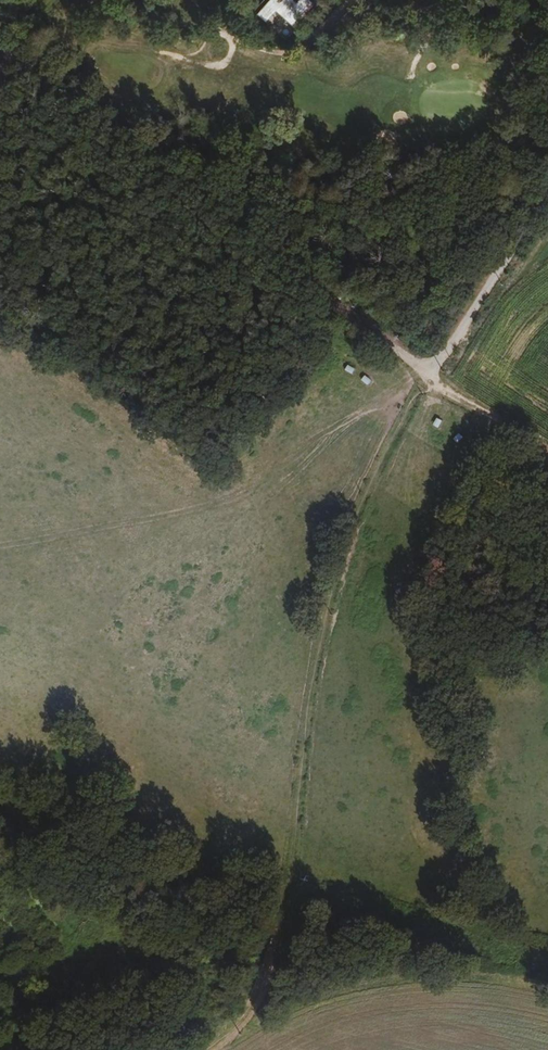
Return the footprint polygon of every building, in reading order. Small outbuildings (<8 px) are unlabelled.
[(298,3),(294,0),(272,0),(259,14),(283,37),(314,4),(310,0),(301,0),(298,3)]
